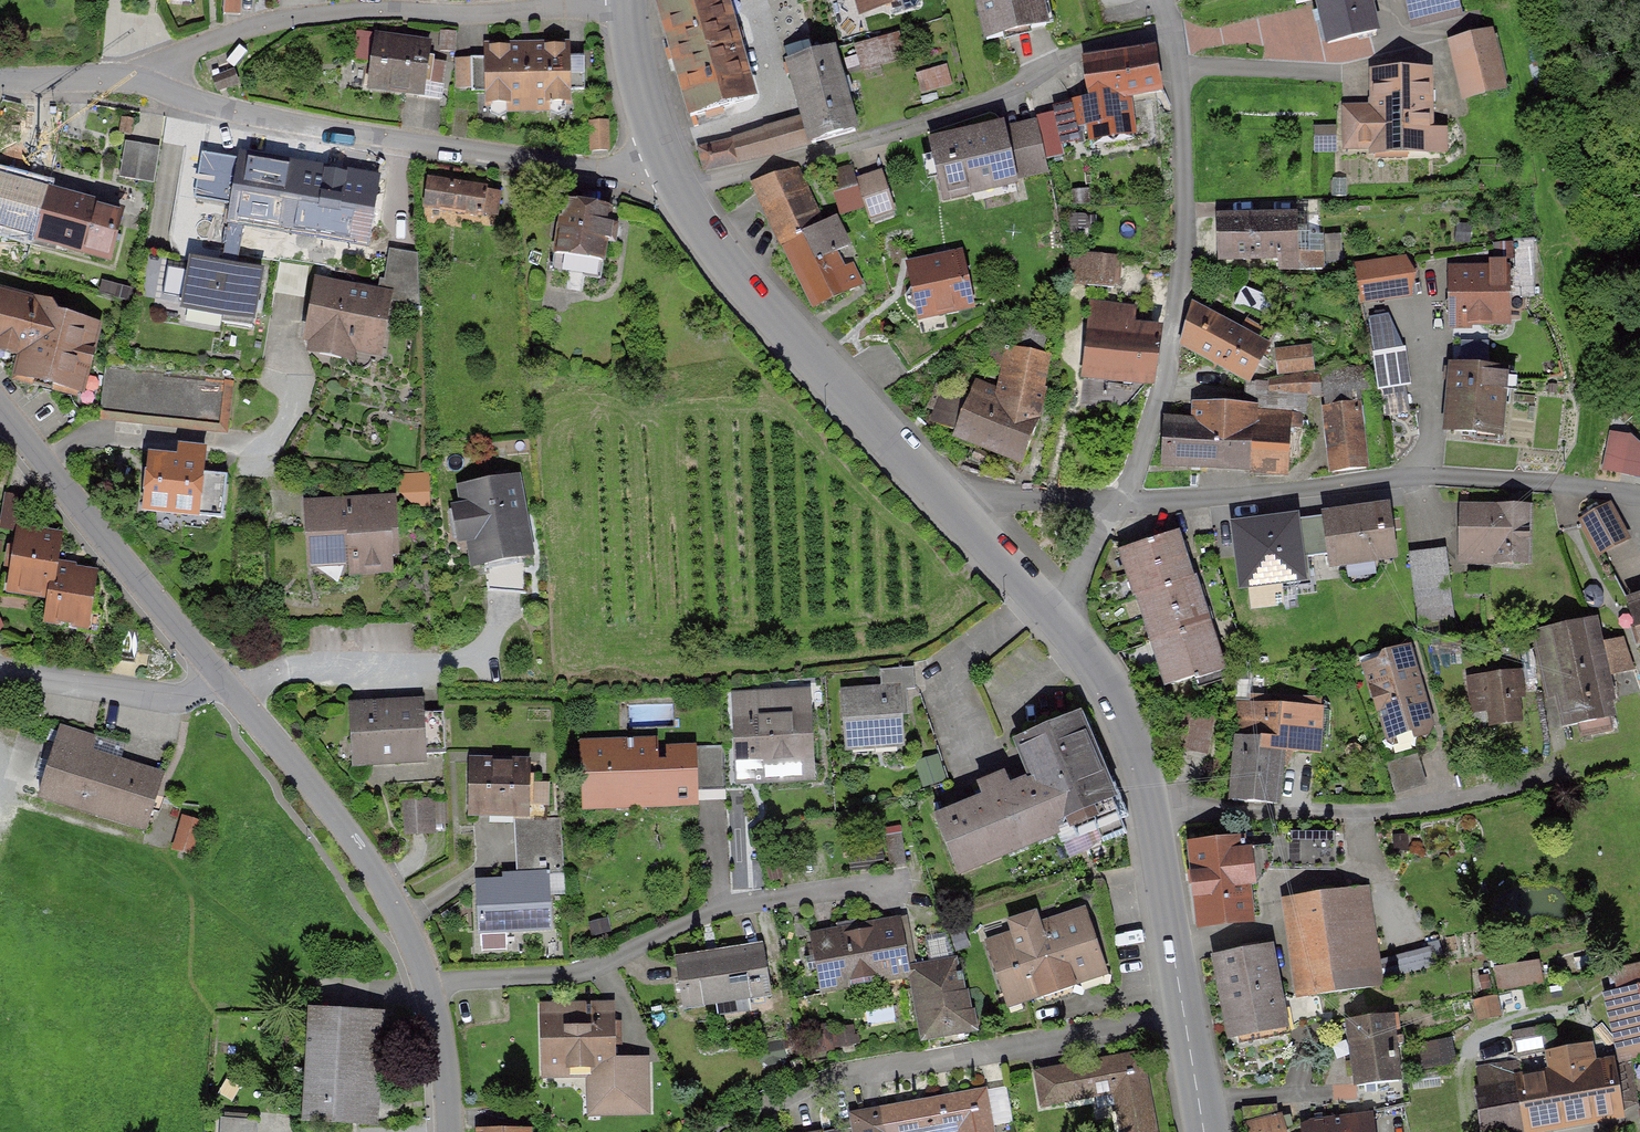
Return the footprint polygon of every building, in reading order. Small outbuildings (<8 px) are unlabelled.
[(726,0),(675,0),(654,6),(686,120),(754,100),(726,0)] [(859,19),(905,7),(903,0),(855,0),(859,19)] [(985,41),(1046,27),(1040,0),(975,0),(985,41)] [(1370,0),(1317,0),(1327,42),(1377,30),(1370,0)] [(1461,9),(1459,0),(1405,0),(1411,22),(1461,9)] [(1509,93),(1493,29),(1447,40),(1463,104),(1509,93)] [(860,65),(903,59),(900,33),(856,39),(860,65)] [(446,42),(372,35),(367,91),(441,98),(446,42)] [(568,46),(483,49),(485,111),(570,108),(568,46)] [(855,131),(834,48),(784,61),(805,144),(855,131)] [(1084,60),(1091,100),(1074,104),(1074,107),(1079,131),(1089,130),(1091,143),(1136,136),(1130,99),(1164,94),(1158,49),(1084,60)] [(1436,150),(1435,66),(1375,67),(1376,104),(1349,104),(1350,141),(1376,141),(1376,151),(1436,150)] [(1079,131),(1074,107),(1039,113),(1045,148),(1080,142),(1079,131)] [(1036,118),(925,143),(938,198),(1048,174),(1043,148),(1036,118)] [(157,178),(161,142),(126,139),(123,175),(157,178)] [(382,176),(238,154),(225,235),(370,257),(382,176)] [(841,212),(867,205),(870,219),(896,212),(883,162),(831,175),(841,212)] [(758,186),(811,309),(861,287),(808,165),(758,186)] [(490,185),(426,176),(421,220),(484,228),(490,185)] [(43,250),(58,193),(0,178),(0,239),(43,250)] [(43,250),(109,266),(123,209),(58,193),(43,250)] [(603,272),(613,207),(561,199),(550,264),(603,272)] [(1297,210),(1216,213),(1218,262),(1279,260),(1299,259),(1298,238),(1297,210)] [(1280,271),(1323,269),(1322,237),(1298,238),(1299,259),(1279,260),(1280,271)] [(1531,239),(1495,239),(1495,266),(1515,266),(1515,282),(1530,282),(1531,239)] [(958,249),(902,259),(915,327),(970,317),(958,249)] [(276,263),(200,251),(191,308),(267,319),(276,263)] [(1069,254),(1066,284),(1114,289),(1117,259),(1069,254)] [(1408,257),(1358,266),(1366,306),(1415,297),(1408,257)] [(1495,266),(1448,265),(1447,330),(1514,331),(1515,282),(1515,266),(1495,266)] [(387,291),(311,277),(299,344),(375,358),(387,291)] [(29,309),(31,302),(0,295),(0,353),(17,357),(11,382),(79,398),(97,324),(29,309)] [(1207,297),(1180,348),(1243,381),(1252,386),(1256,378),(1279,335),(1207,297)] [(1080,377),(1149,385),(1155,335),(1130,332),(1132,311),(1088,307),(1080,377)] [(234,353),(118,338),(107,420),(223,434),(234,353)] [(999,389),(1043,408),(1051,350),(1005,344),(999,389)] [(1374,350),(1384,419),(1410,416),(1405,384),(1414,383),(1408,345),(1374,350)] [(1311,375),(1309,346),(1275,348),(1277,377),(1256,378),(1252,386),(1243,381),(1245,401),(1259,401),(1258,413),(1300,413),(1300,420),(1310,419),(1309,401),(1328,400),(1335,453),(1328,454),(1331,470),(1368,465),(1358,385),(1368,383),(1366,369),(1311,375)] [(1504,440),(1509,368),(1450,364),(1446,436),(1504,440)] [(954,438),(1024,469),(1049,411),(1043,408),(999,389),(979,380),(954,438)] [(1168,411),(1167,467),(1299,470),(1300,420),(1300,413),(1258,413),(1259,401),(1245,401),(1198,400),(1197,411),(1168,411)] [(1608,427),(1601,469),(1639,475),(1639,436),(1634,431),(1608,427)] [(201,462),(146,455),(139,514),(194,521),(201,462)] [(531,557),(517,477),(457,488),(471,567),(531,557)] [(1611,500),(1580,518),(1601,555),(1633,536),(1611,500)] [(393,501),(303,503),(305,572),(395,570),(393,501)] [(1530,506),(1461,504),(1459,567),(1528,569),(1530,506)] [(1395,565),(1388,506),(1321,515),(1329,573),(1395,565)] [(1309,589),(1300,522),(1231,531),(1241,598),(1309,589)] [(1188,555),(1180,532),(1118,552),(1126,576),(1188,555)] [(0,580),(0,586),(45,591),(50,547),(4,541),(0,580)] [(1409,550),(1420,618),(1457,612),(1446,544),(1409,550)] [(1195,578),(1188,555),(1126,576),(1134,599),(1195,578)] [(47,574),(42,618),(88,623),(93,579),(47,574)] [(1203,602),(1195,578),(1134,599),(1142,623),(1203,602)] [(1625,598),(1639,652),(1639,594),(1625,598)] [(1211,625),(1203,602),(1142,623),(1150,646),(1211,625)] [(1620,719),(1596,616),(1545,628),(1569,731),(1620,719)] [(1219,649),(1211,625),(1150,646),(1158,669),(1219,649)] [(1437,731),(1409,644),(1361,659),(1389,746),(1437,731)] [(1227,672),(1219,649),(1158,669),(1166,693),(1227,672)] [(1521,669),(1486,673),(1493,727),(1528,723),(1521,669)] [(903,690),(838,694),(842,753),(907,749),(903,690)] [(806,693),(731,696),(735,792),(810,788),(806,693)] [(1233,736),(1285,739),(1318,742),(1321,704),(1236,698),(1233,736)] [(419,703),(345,704),(346,769),(420,768),(419,703)] [(431,744),(447,743),(445,708),(430,709),(431,744)] [(1127,831),(1078,713),(1014,739),(1027,769),(1053,831),(1063,857),(1127,831)] [(1193,748),(1211,750),(1213,718),(1196,716),(1193,748)] [(49,767),(37,809),(147,841),(170,763),(60,730),(49,767)] [(1229,799),(1280,802),(1285,739),(1233,736),(1229,799)] [(583,812),(660,810),(659,739),(581,740),(583,812)] [(939,752),(922,757),(929,781),(946,776),(939,752)] [(530,759),(467,758),(466,817),(528,818),(530,759)] [(957,871),(1053,831),(1027,769),(931,809),(957,871)] [(436,795),(404,795),(404,831),(437,831),(436,795)] [(175,846),(197,850),(203,815),(182,812),(175,846)] [(889,862),(907,859),(902,823),(884,826),(889,862)] [(1245,834),(1185,841),(1195,931),(1255,925),(1245,834)] [(546,879),(473,881),(474,933),(547,932),(546,879)] [(1364,884),(1280,899),(1298,1004),(1382,989),(1364,884)] [(1087,909),(984,943),(1006,1010),(1109,976),(1087,909)] [(903,922),(809,937),(818,994),(912,979),(903,922)] [(764,943),(672,957),(680,1011),(772,996),(764,943)] [(1288,1031),(1271,948),(1211,959),(1227,1043),(1288,1031)] [(1385,969),(1423,966),(1422,950),(1384,953),(1385,969)] [(1542,958),(1496,961),(1498,986),(1544,982),(1542,958)] [(914,964),(922,1043),(970,1038),(962,959),(914,964)] [(1607,978),(1628,1067),(1639,1064),(1639,971),(1607,978)] [(616,1000),(537,1000),(537,1071),(616,1071),(616,1000)] [(1391,1011),(1347,1018),(1358,1086),(1402,1078),(1391,1011)] [(378,1013),(301,1013),(302,1128),(379,1128),(378,1013)] [(1415,1040),(1417,1062),(1457,1057),(1454,1035),(1415,1040)] [(1031,1071),(1038,1108),(1104,1096),(1111,1131),(1157,1131),(1143,1051),(1031,1071)] [(1522,1131),(1559,1131),(1623,1120),(1611,1056),(1512,1074),(1522,1131)] [(879,1110),(883,1131),(941,1131),(957,1129),(957,1131),(991,1131),(984,1090),(879,1110)] [(1244,1108),(1248,1131),(1286,1131),(1287,1131),(1282,1101),(1244,1108)] [(879,1110),(850,1115),(853,1131),(883,1131),(879,1110)] [(1300,1131),(1376,1131),(1375,1117),(1299,1124),(1300,1131)]
